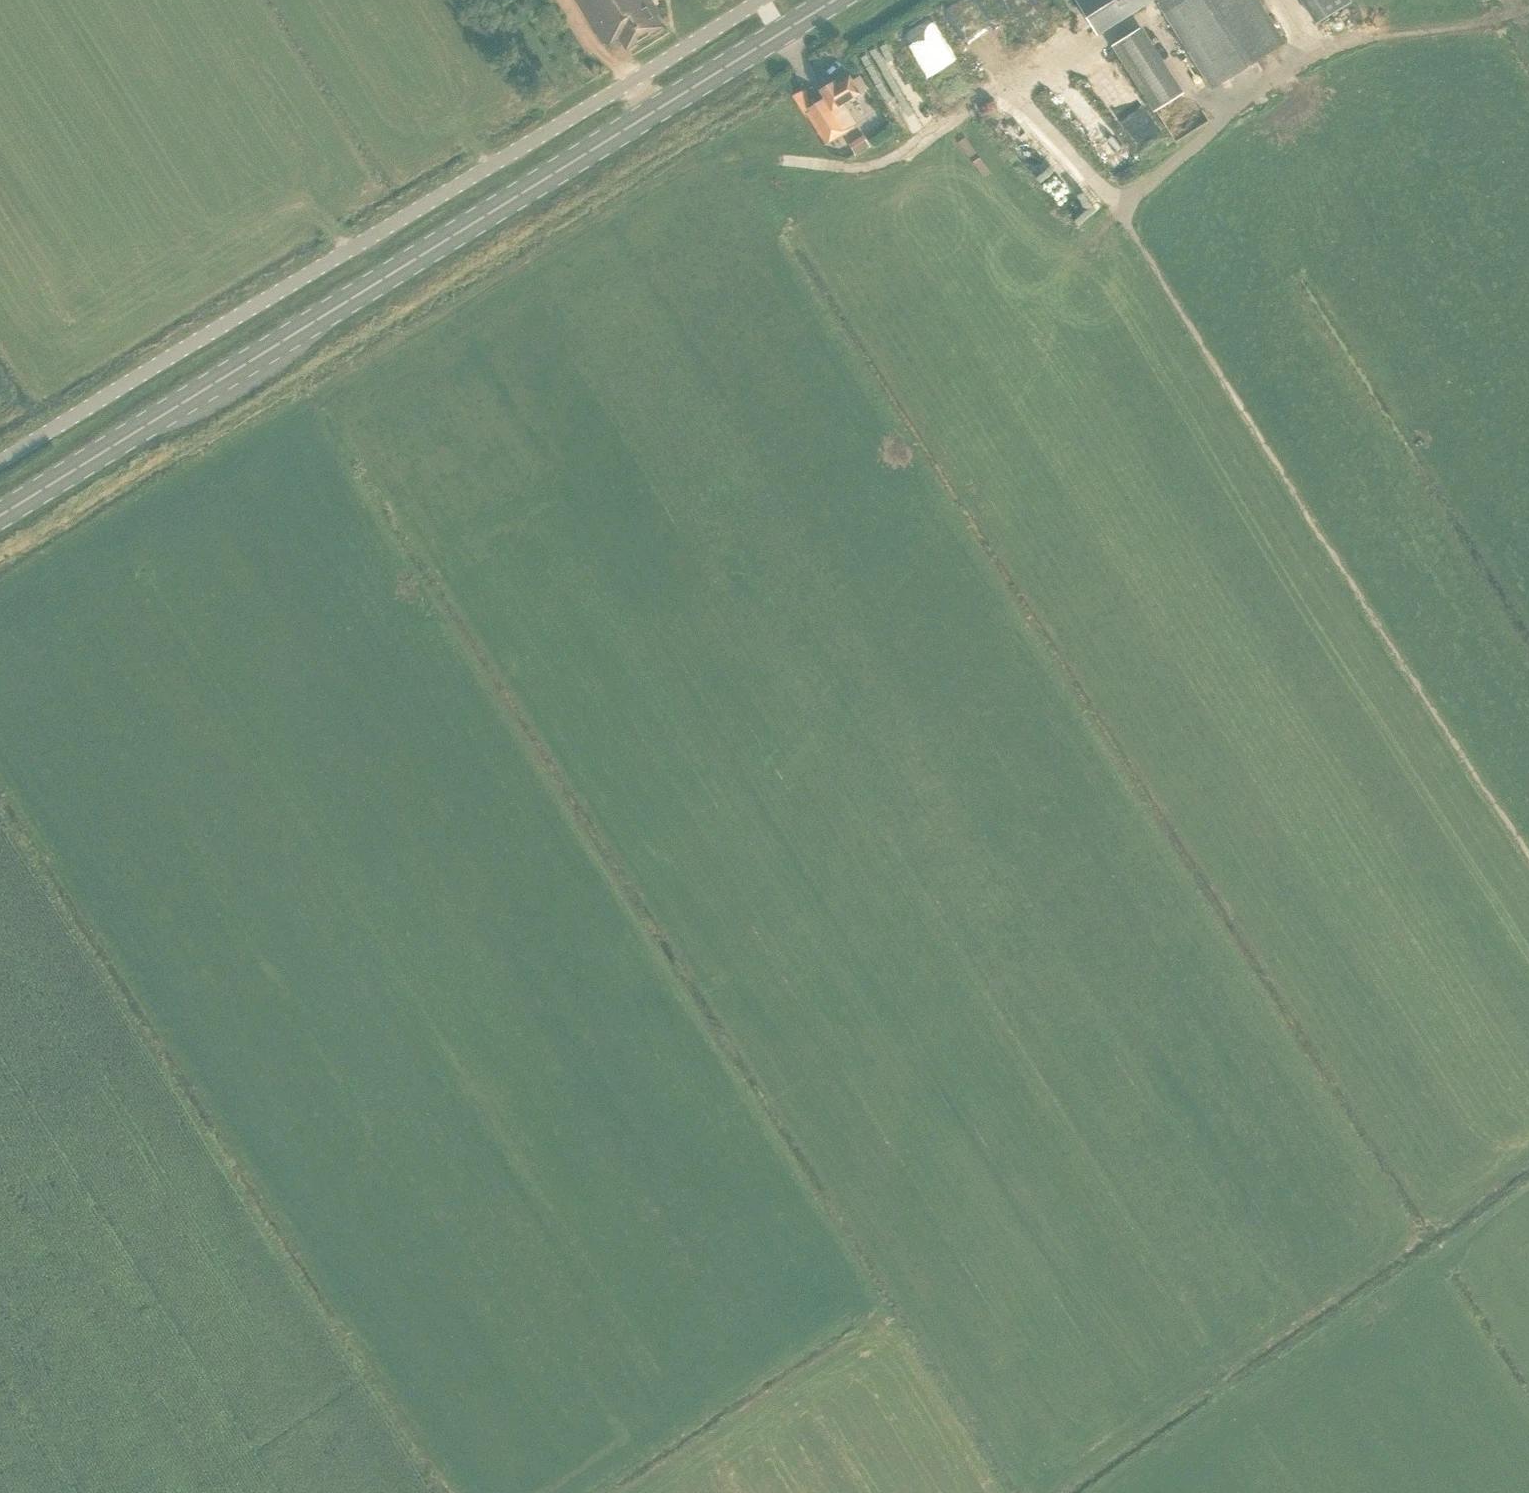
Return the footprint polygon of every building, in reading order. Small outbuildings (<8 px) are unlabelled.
[(627,46),(661,25),(654,14),(659,11),(652,0),(579,0),(607,45),(621,36),(627,46)] [(970,21),(979,16),(971,0),(949,0),(963,29),(972,24),(970,21)] [(1098,32),(1147,0),(1079,0),(1098,32)] [(1167,11),(1212,86),(1285,41),(1258,0),(1159,0),(1167,11)] [(1309,15),(1334,0),(1301,0),(1309,15)] [(1179,83),(1139,19),(1107,39),(1147,103),(1179,83)] [(820,89),(825,97),(806,109),(808,112),(806,114),(826,145),(856,125),(842,103),(868,87),(861,75),(853,80),(850,75),(837,83),(835,79),(820,89)] [(860,125),(882,116),(875,97),(853,106),(860,125)] [(849,144),(856,155),(870,146),(864,135),(849,144)]
